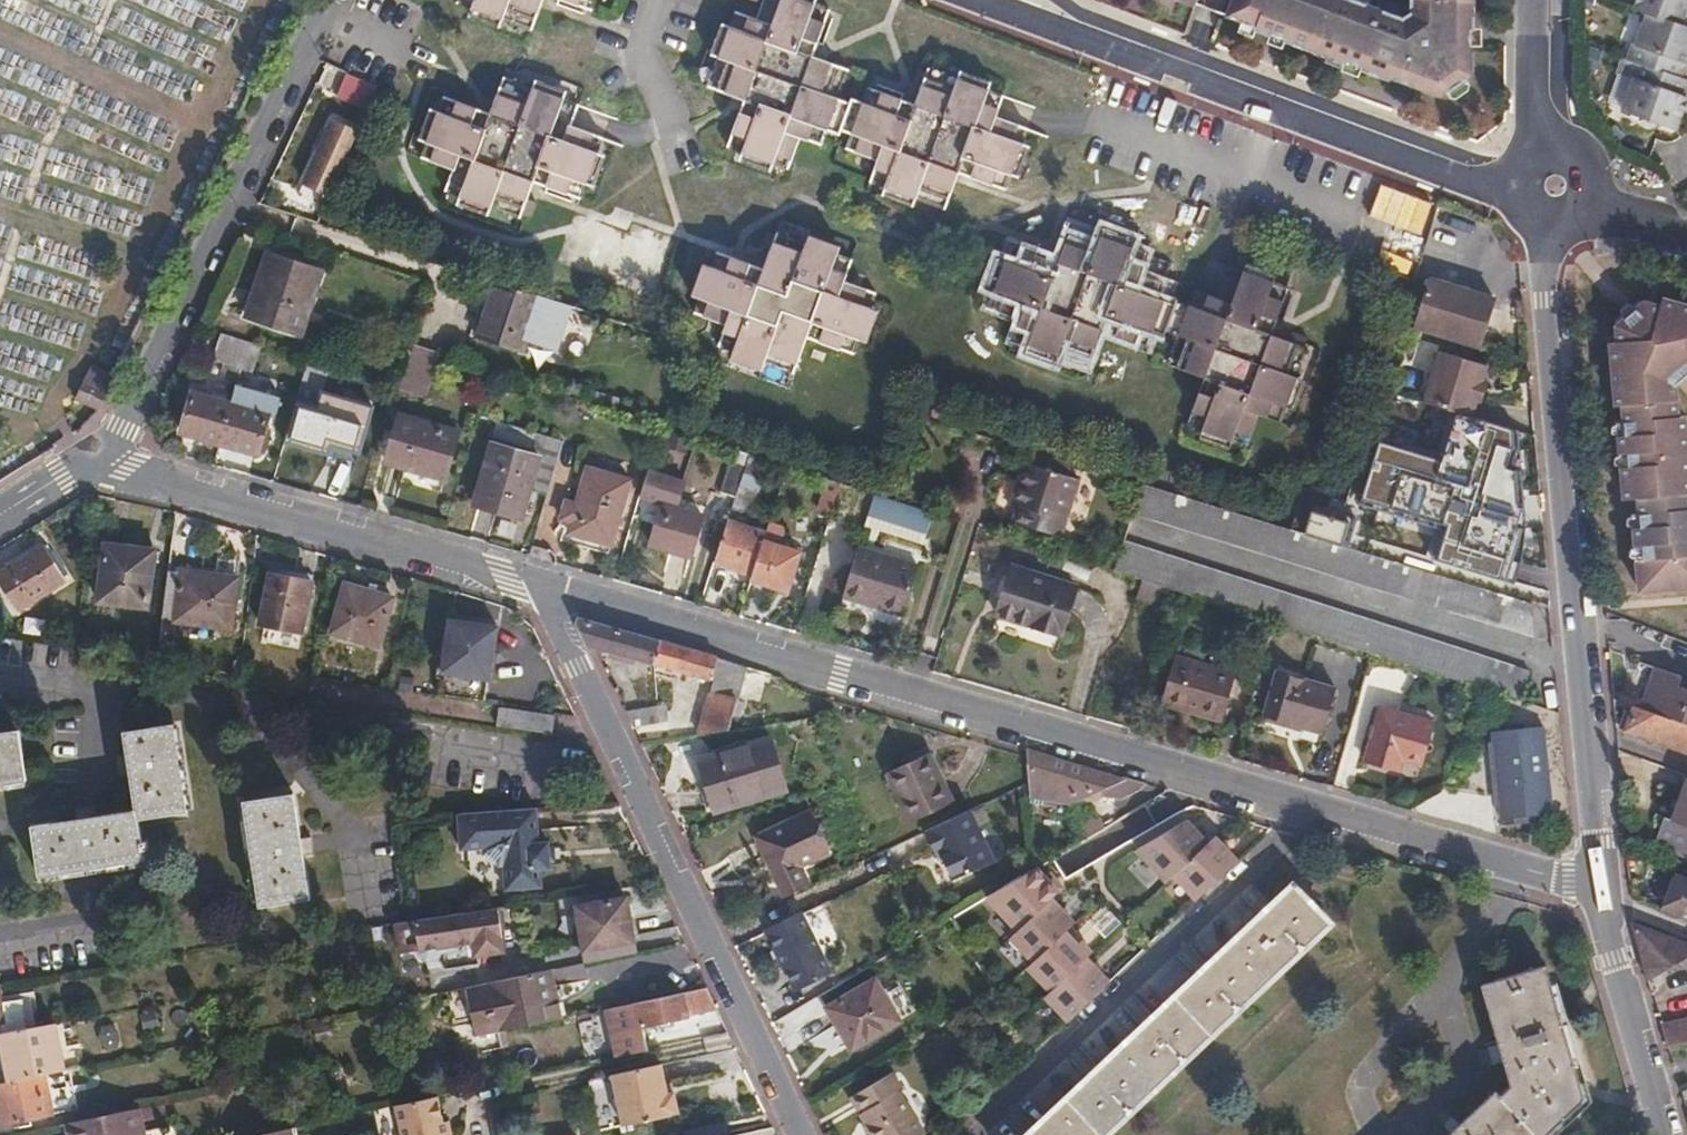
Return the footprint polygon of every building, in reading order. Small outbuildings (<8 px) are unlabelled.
[(454,1),(529,29),(539,0),(455,0),(454,1)] [(590,9),(593,0),(566,0),(590,9)] [(731,147),(791,167),(802,136),(825,144),(830,129),(843,134),(845,128),(855,131),(850,146),(882,157),(876,177),(917,191),(949,202),(962,165),(990,174),(1011,181),(1029,130),(1032,122),(1002,111),(1010,87),(936,61),(935,61),(921,102),(901,95),(875,86),(870,101),(859,97),(858,101),(844,96),(854,69),(816,55),(831,9),(804,0),(766,0),(759,20),(736,13),(728,37),(711,86),(748,99),(742,115),(731,147)] [(1361,0),(1225,0),(1221,11),(1253,24),(1252,29),(1269,36),(1276,18),(1290,23),(1283,41),(1313,52),(1320,36),(1334,41),(1329,58),(1341,62),(1384,80),(1386,74),(1436,93),(1466,74),(1466,43),(1449,45),(1449,26),(1466,26),(1470,26),(1470,0),(1406,0),(1406,10),(1397,14),(1361,0)] [(1686,3),(1686,0),(1631,0),(1629,5),(1645,11),(1686,26),(1686,7),(1686,3)] [(1645,11),(1635,39),(1632,38),(1624,56),(1632,59),(1679,75),(1684,61),(1686,62),(1686,26),(1645,11)] [(1283,41),(1290,23),(1276,18),(1269,36),(1283,41)] [(1466,43),(1466,26),(1449,26),(1449,45),(1466,43)] [(1329,58),(1334,41),(1320,36),(1313,52),(1329,58)] [(1682,106),(1685,99),(1680,97),(1686,78),(1679,75),(1632,59),(1624,78),(1630,80),(1617,113),(1672,133),(1678,119),(1682,106)] [(367,106),(377,85),(345,70),(335,93),(367,106)] [(450,171),(442,192),(521,220),(534,182),(580,198),(602,138),(571,127),(578,105),(502,77),(488,115),(457,104),(442,99),(420,160),(450,171)] [(1682,121),(1686,108),(1682,106),(1678,119),(1682,121)] [(345,157),(357,129),(333,119),(311,172),(328,179),(338,154),(345,157)] [(626,197),(642,173),(631,166),(616,190),(626,197)] [(726,321),(717,345),(792,371),(805,333),(853,350),(874,290),(841,278),(850,255),(776,229),(763,265),(718,249),(716,248),(695,310),(726,321)] [(1019,323),(1014,339),(1089,366),(1102,330),(1150,347),(1155,333),(1166,337),(1168,331),(1180,336),(1170,364),(1206,377),(1190,422),(1250,443),(1260,414),(1280,421),(1308,344),(1271,331),(1287,284),(1227,262),(1215,295),(1195,287),(1190,303),(1178,299),(1176,303),(1166,299),(1170,286),(1137,275),(1144,256),(1069,229),(1055,266),(1009,250),(987,312),(1019,323)] [(321,268),(268,252),(247,318),(301,334),(321,268)] [(1479,344),(1493,293),(1431,275),(1417,323),(1416,327),(1479,344)] [(522,352),(539,295),(515,287),(495,281),(477,339),(522,352)] [(1667,296),(1665,306),(1655,328),(1686,370),(1686,302),(1667,296)] [(1655,328),(1665,306),(1646,300),(1618,325),(1620,339),(1638,338),(1678,383),(1686,376),(1686,370),(1655,328)] [(241,368),(249,342),(219,332),(212,359),(241,368)] [(1680,449),(1678,435),(1686,435),(1686,431),(1685,416),(1678,417),(1675,386),(1678,383),(1638,338),(1620,339),(1613,339),(1618,405),(1625,404),(1626,419),(1627,434),(1620,435),(1622,452),(1630,453),(1631,467),(1623,467),(1626,500),(1638,499),(1641,527),(1635,527),(1636,546),(1644,545),(1645,560),(1638,560),(1640,590),(1686,587),(1686,448),(1680,449)] [(254,371),(262,346),(249,342),(241,368),(254,371)] [(1437,350),(1423,402),(1472,416),(1476,399),(1481,400),(1486,381),(1482,380),(1486,364),(1437,350)] [(100,412),(109,392),(85,381),(77,400),(91,408),(89,411),(82,417),(87,424),(100,412)] [(221,439),(231,403),(193,392),(182,431),(220,444),(221,439)] [(322,393),(309,438),(360,455),(374,410),(322,393)] [(257,456),(270,414),(231,403),(221,439),(220,444),(257,456)] [(401,416),(386,463),(445,481),(459,434),(401,416)] [(1516,471),(1511,430),(1455,416),(1442,459),(1379,442),(1353,536),(1510,581),(1521,514),(1516,471)] [(1678,435),(1680,449),(1686,448),(1686,435),(1678,435)] [(541,458),(493,445),(475,505),(523,520),(541,458)] [(1631,467),(1630,453),(1622,452),(1623,467),(1631,467)] [(1059,535),(1077,477),(1024,460),(1013,494),(1021,496),(1013,520),(1059,535)] [(630,481),(588,469),(569,533),(611,546),(630,481)] [(1287,527),(1140,483),(1131,509),(1129,515),(1531,637),(1530,605),(1332,540),(1287,527)] [(1344,498),(1301,484),(1287,527),(1332,540),(1344,498)] [(932,511),(876,493),(875,493),(866,519),(924,538),(932,511)] [(703,516),(664,504),(652,544),(691,555),(703,516)] [(753,574),(762,542),(766,530),(728,519),(714,563),(753,574)] [(1531,671),(1151,550),(1121,540),(1112,570),(1521,700),(1531,671)] [(788,590),(799,553),(762,542),(753,574),(750,581),(788,590)] [(156,552),(106,545),(98,600),(148,608),(156,552)] [(1645,560),(1644,545),(1636,546),(1638,560),(1645,560)] [(15,613),(66,581),(44,546),(0,574),(0,588),(15,613)] [(857,546),(843,595),(902,613),(916,563),(857,546)] [(1012,565),(996,614),(1059,634),(1075,585),(1012,565)] [(182,572),(174,622),(231,629),(237,579),(182,572)] [(312,583),(271,574),(260,626),(301,635),(312,583)] [(394,598),(347,587),(334,634),(380,647),(394,598)] [(662,643),(582,618),(578,625),(588,648),(657,666),(662,643)] [(492,681),(500,630),(453,621),(441,697),(487,703),(491,680),(492,681)] [(731,730),(748,668),(662,643),(657,666),(713,683),(709,691),(712,692),(699,736),(704,734),(731,730)] [(1175,656),(1159,702),(1224,721),(1238,675),(1175,656)] [(1679,681),(1680,677),(1657,669),(1643,710),(1686,725),(1686,684),(1679,681)] [(1277,670),(1262,717),(1323,734),(1337,688),(1277,670)] [(552,733),(554,712),(525,709),(499,705),(497,725),(552,733)] [(1643,710),(1630,705),(1622,729),(1686,752),(1686,725),(1643,710)] [(1436,725),(1382,709),(1365,763),(1399,773),(1403,760),(1423,767),(1436,725)] [(660,724),(659,711),(628,715),(634,727),(660,724)] [(1543,724),(1492,729),(1501,817),(1552,812),(1543,724)] [(33,828),(39,878),(143,863),(138,824),(188,816),(176,728),(124,735),(135,814),(33,828)] [(25,786),(17,734),(0,737),(0,789),(25,786)] [(701,762),(717,812),(790,790),(775,740),(701,762)] [(1077,798),(1120,777),(1059,759),(1027,748),(1028,755),(1028,767),(1080,785),(1077,798)] [(930,752),(888,771),(912,821),(954,801),(930,752)] [(1672,820),(1686,826),(1686,782),(1672,820)] [(294,798),(243,806),(258,907),(309,900),(294,798)] [(541,845),(539,809),(460,814),(463,851),(486,850),(486,854),(502,868),(506,867),(508,892),(544,889),(542,871),(552,870),(551,844),(541,845)] [(947,875),(992,855),(971,810),(926,831),(947,875)] [(760,836),(787,895),(806,887),(797,867),(829,853),(812,814),(760,836)] [(1672,820),(1663,816),(1655,840),(1686,851),(1686,826),(1672,820)] [(1186,823),(1130,855),(1162,887),(1169,881),(1192,907),(1239,864),(1215,838),(1207,846),(1186,823)] [(1036,869),(981,901),(1012,938),(1007,943),(1029,969),(1025,973),(1049,998),(1042,1005),(1064,1028),(1109,985),(1084,961),(1087,958),(1062,934),(1073,925),(1049,900),(1057,894),(1036,869)] [(1671,872),(1658,909),(1680,916),(1682,910),(1686,911),(1686,878),(1671,872)] [(1332,923),(1295,884),(1131,1038),(1028,1134),(1108,1134),(1332,923)] [(628,899),(579,906),(585,947),(634,937),(628,899)] [(400,924),(396,925),(401,955),(420,952),(421,958),(427,962),(438,961),(442,954),(459,952),(458,947),(473,944),(475,958),(505,953),(498,909),(416,921),(400,924)] [(831,971),(804,914),(771,929),(769,930),(795,987),(831,971)] [(1635,923),(1650,980),(1686,963),(1686,942),(1635,923)] [(634,937),(585,947),(588,964),(637,954),(634,937)] [(566,1018),(556,970),(471,988),(482,1037),(566,1018)] [(827,1005),(850,1047),(900,1019),(878,977),(827,1005)] [(584,1040),(719,1011),(722,1009),(713,987),(578,1016),(584,1040)] [(1556,1125),(1582,1100),(1550,996),(1489,1014),(1505,1081),(1446,1134),(1545,1134),(1556,1125)] [(21,1000),(0,1003),(0,1017),(1,1023),(0,1023),(0,1035),(26,1031),(21,1000)] [(788,1036),(812,1016),(801,1004),(777,1025),(788,1036)] [(1663,1027),(1668,1045),(1686,1042),(1686,1023),(1663,1027)] [(37,1029),(26,1031),(0,1035),(0,1040),(7,1083),(45,1077),(37,1029)] [(682,1113),(677,1093),(675,1093),(668,1094),(667,1085),(662,1065),(651,1068),(613,1076),(624,1126),(682,1113)] [(852,1096),(867,1123),(862,1126),(867,1134),(923,1134),(905,1103),(909,1101),(893,1073),(852,1096)] [(45,1077),(7,1083),(0,1085),(0,1124),(52,1115),(45,1077)] [(394,1107),(400,1134),(450,1134),(442,1096),(394,1107)] [(151,1134),(146,1109),(69,1124),(71,1134),(147,1134),(151,1134)]
